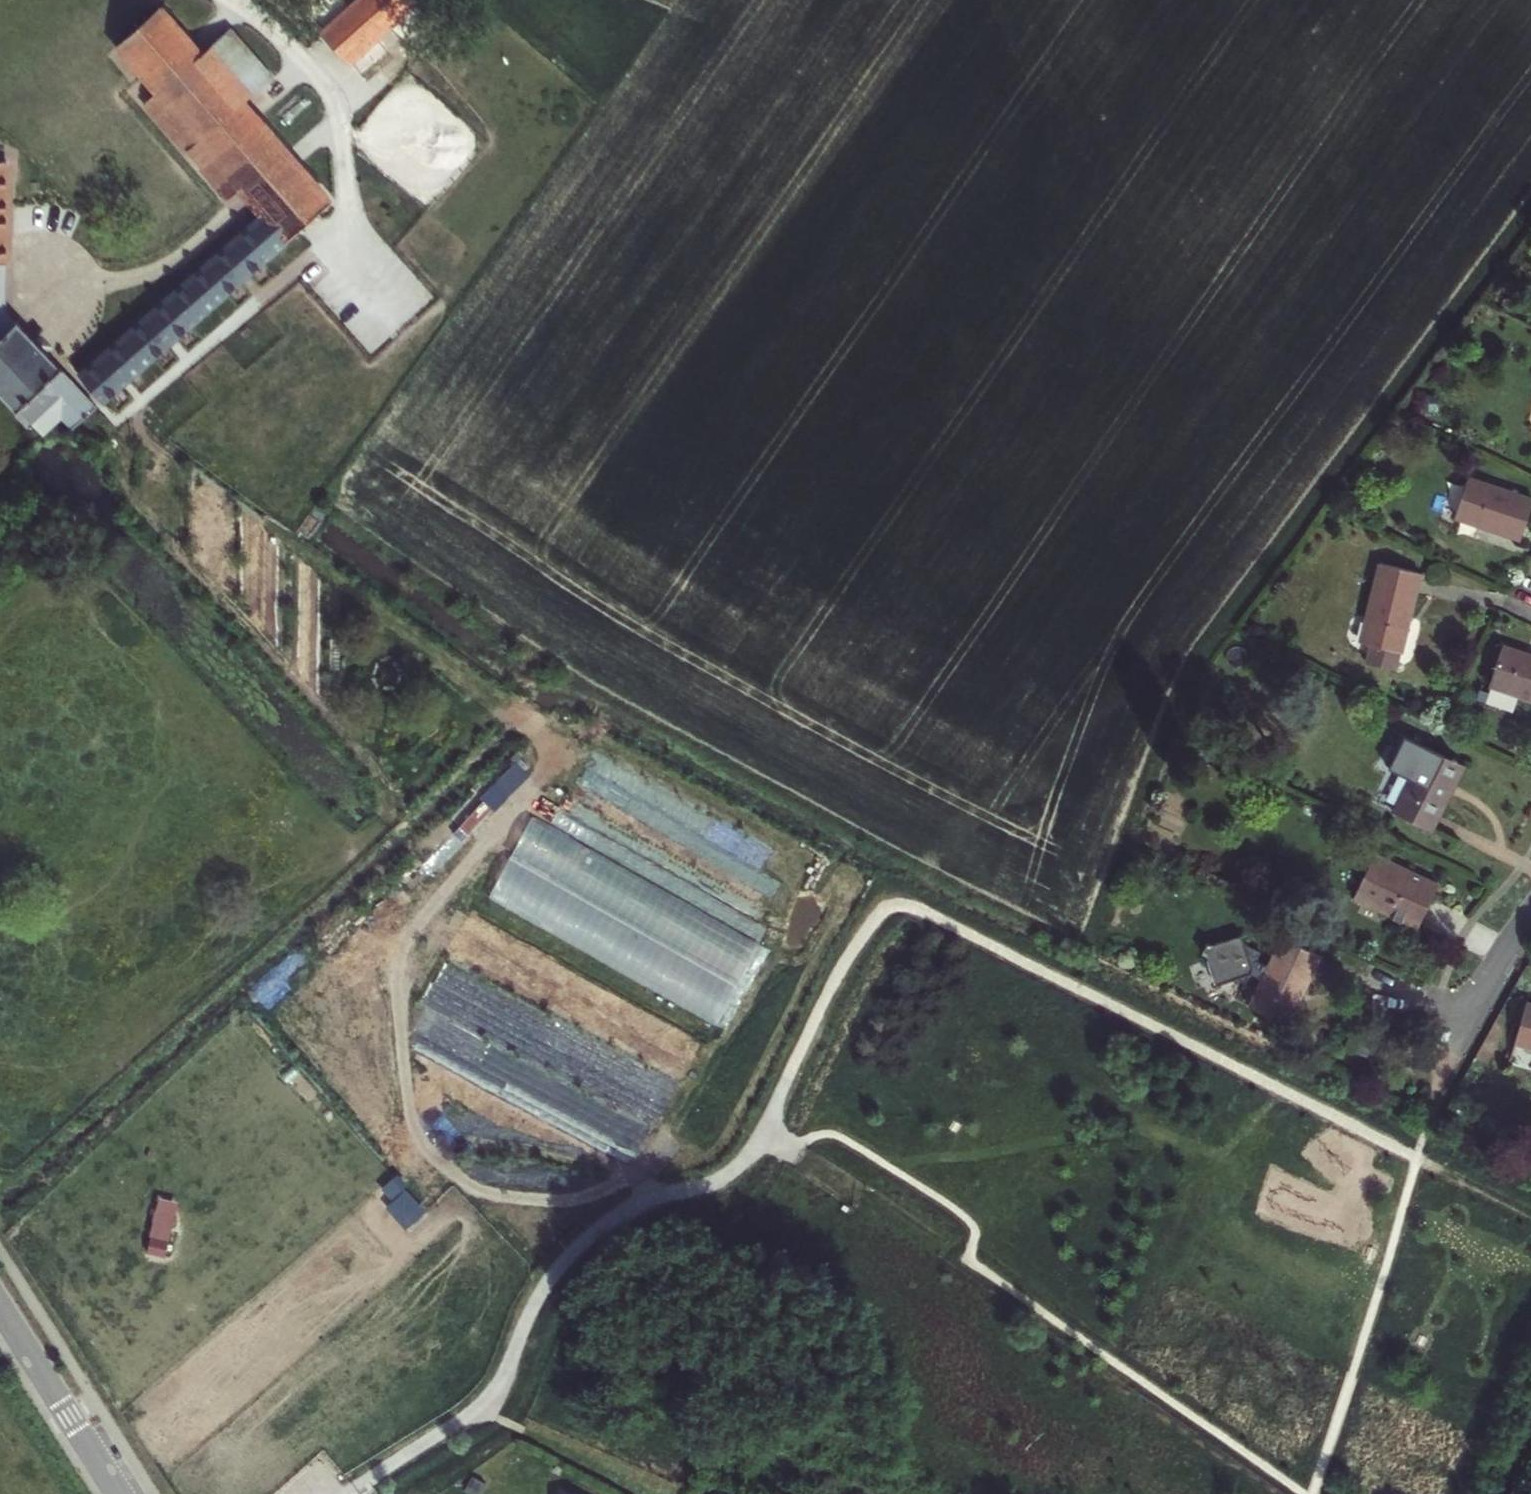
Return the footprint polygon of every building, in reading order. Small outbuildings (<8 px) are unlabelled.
[(84,429),(104,410),(98,402),(329,193),(243,92),(202,45),(164,0),(160,0),(118,38),(156,81),(145,91),(228,189),(240,179),(263,205),(73,376),(8,305),(7,258),(0,259),(0,383),(20,405),(35,393),(40,398),(51,388),(70,410),(67,412),(84,429)] [(352,54),(413,0),(349,0),(324,22),(352,54)] [(202,45),(243,92),(272,67),(232,20),(202,45)] [(1472,464),(1458,505),(1526,527),(1530,512),(1530,484),(1472,464)] [(1424,563),(1381,552),(1362,631),(1371,633),(1366,654),(1401,662),(1424,563)] [(1492,677),(1530,689),(1530,644),(1527,643),(1525,649),(1502,642),(1492,677)] [(1466,756),(1428,738),(1397,803),(1435,822),(1466,756)] [(1440,876),(1376,846),(1355,888),(1420,919),(1440,876)] [(1291,1011),(1324,940),(1286,923),(1271,954),(1260,949),(1263,940),(1246,932),(1243,925),(1206,938),(1219,976),(1240,968),(1248,972),(1252,964),(1264,969),(1253,993),(1291,1011)] [(1529,993),(1517,1035),(1530,1039),(1530,993),(1529,993)]
